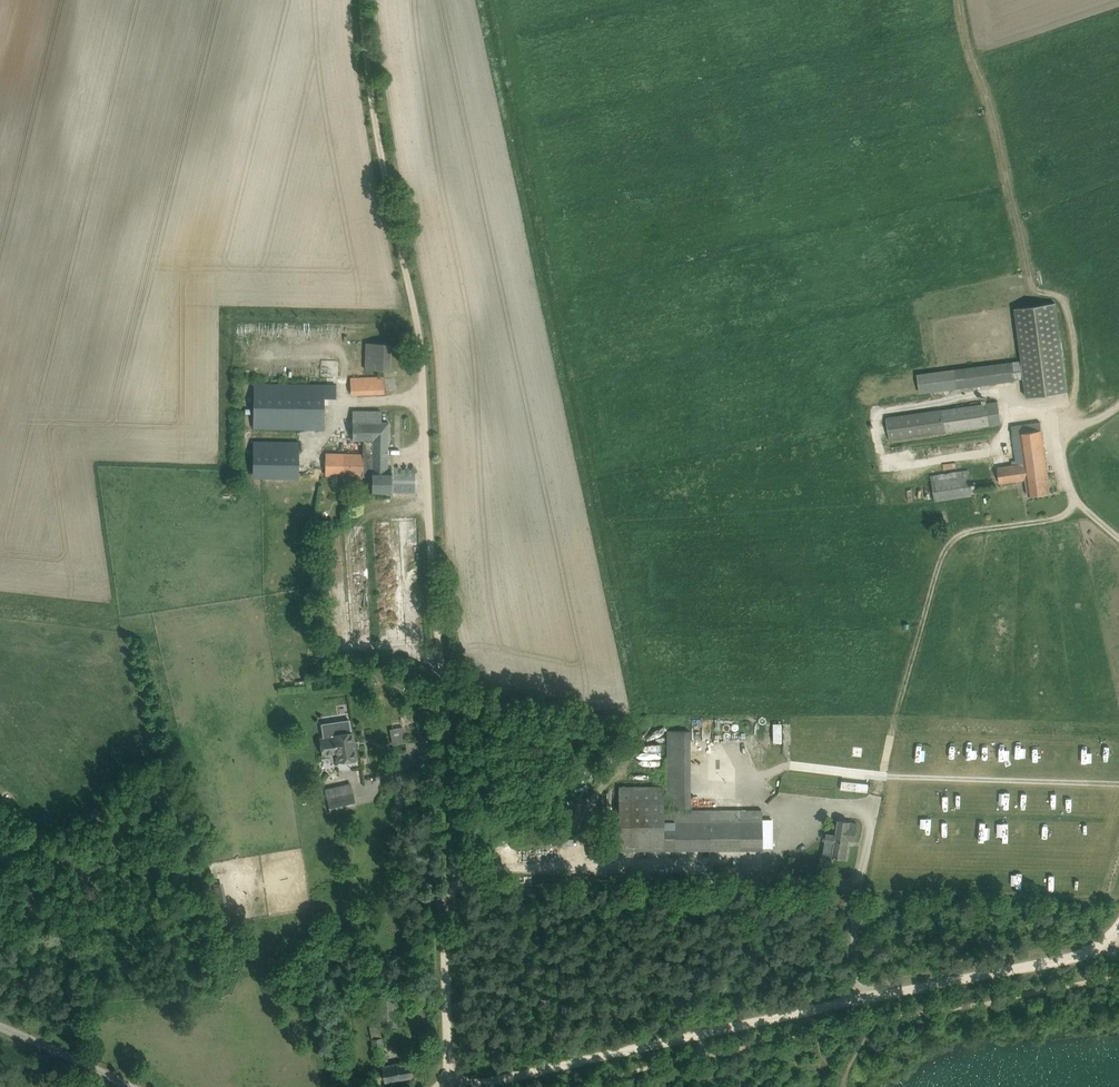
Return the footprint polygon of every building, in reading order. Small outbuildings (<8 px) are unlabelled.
[(1024,378),(1025,386),(1027,397),(1067,391),(1055,302),(1015,308),(1022,360),(918,374),(920,392),(1024,378)] [(391,344),(366,343),(364,368),(389,370),(391,344)] [(384,376),(373,377),(351,377),(351,393),(385,392),(384,376)] [(254,384),(253,428),(324,429),(324,396),(324,385),(254,384)] [(998,401),(887,417),(890,440),(1001,423),(998,401)] [(374,421),(374,410),(353,410),(352,439),(363,439),(363,454),(326,453),(325,474),(372,475),(372,492),(392,493),(392,471),(387,471),(389,421),(374,421)] [(1000,483),(1026,479),(1028,495),(1050,492),(1041,422),(1012,426),(1017,460),(1012,461),(1013,465),(998,467),(1000,483)] [(253,476),(299,477),(299,441),(254,441),(253,476)] [(932,475),(936,500),(972,495),(968,470),(932,475)] [(393,728),(391,728),(393,744),(406,742),(405,735),(406,735),(405,730),(394,732),(393,728)] [(689,730),(666,730),(667,808),(690,807),(689,730)] [(718,752),(727,750),(722,730),(714,733),(718,752)] [(338,761),(340,761),(357,758),(353,731),(334,733),(334,736),(321,738),(323,755),(337,753),(338,761)] [(619,785),(619,845),(664,845),(664,849),(762,849),(762,810),(722,810),(721,798),(691,798),(691,810),(664,810),(664,785),(644,785),(644,778),(636,778),(636,785),(619,785)] [(330,811),(345,808),(356,805),(352,785),(326,790),(330,811)] [(846,859),(849,839),(855,840),(857,823),(838,820),(836,836),(827,834),(823,855),(846,859)] [(226,895),(217,897),(216,897),(217,904),(218,904),(228,901),(226,895)] [(382,1037),(380,1025),(370,1027),(376,1062),(386,1060),(382,1037)] [(383,1066),(385,1081),(411,1076),(408,1061),(383,1066)]
